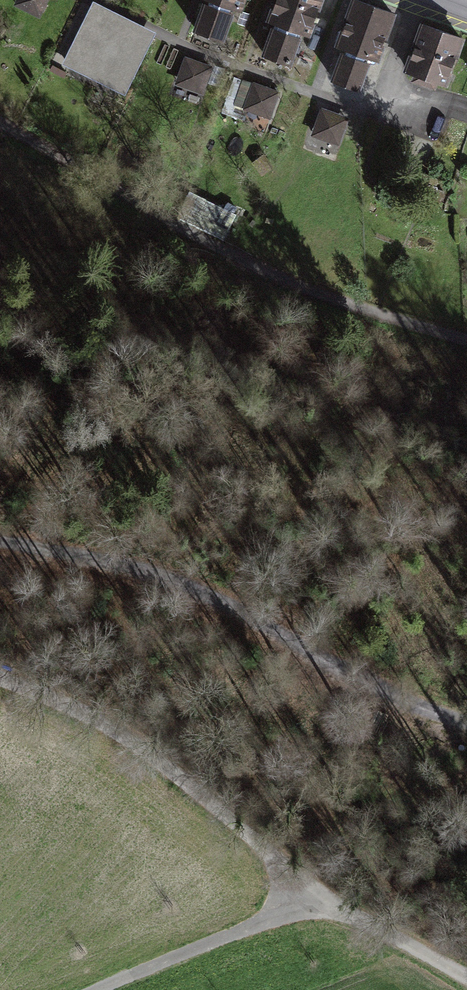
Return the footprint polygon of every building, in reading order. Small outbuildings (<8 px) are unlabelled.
[(14,5),(41,19),(50,0),(16,0),(14,5)] [(250,27),(259,0),(207,0),(203,11),(250,27)] [(320,52),(336,0),(335,0),(289,0),(275,37),(320,52)] [(154,33),(92,2),(63,60),(126,91),(154,33)] [(340,51),(379,65),(395,14),(359,2),(340,51)] [(209,17),(199,43),(232,55),(241,28),(209,17)] [(405,76),(445,88),(462,38),(423,26),(405,76)] [(307,52),(280,43),(270,69),(298,79),(307,52)] [(207,95),(217,69),(186,57),(176,84),(207,95)] [(350,68),(338,93),(367,104),(377,78),(350,68)] [(271,119),(280,92),(250,81),(240,107),(271,119)] [(342,146),(352,119),(321,108),(311,134),(342,146)] [(225,242),(237,211),(190,193),(178,224),(225,242)]
